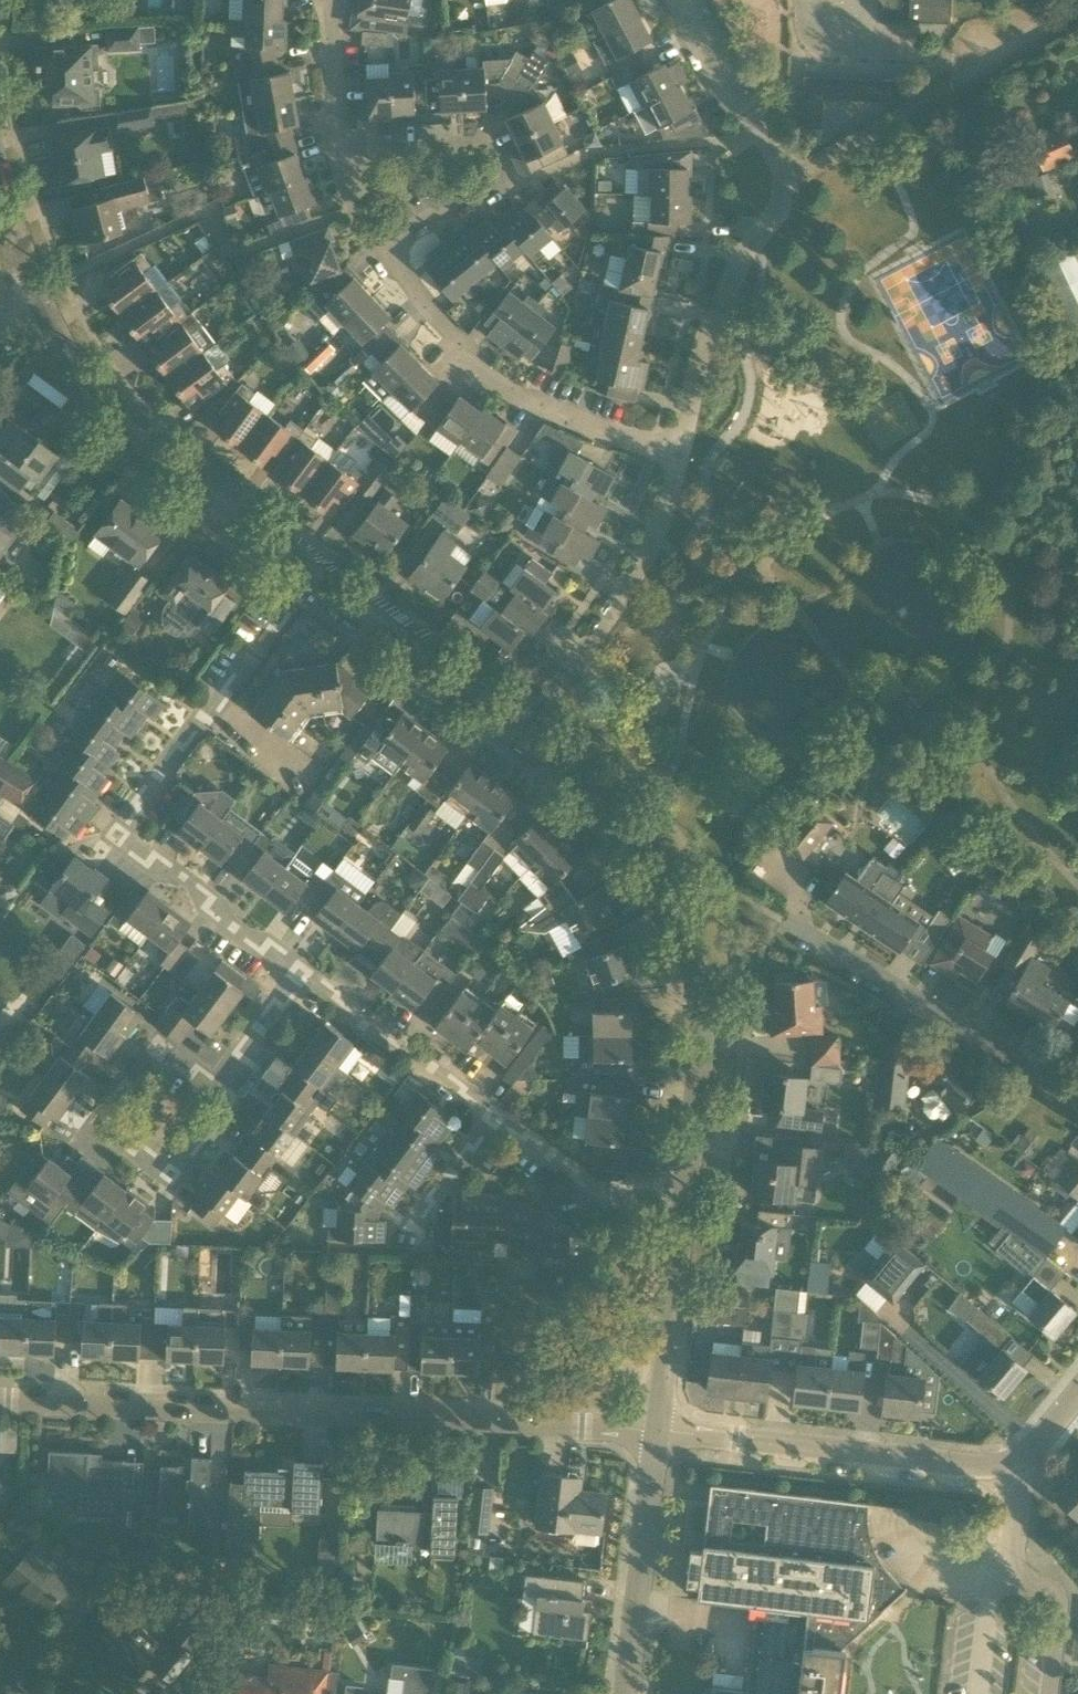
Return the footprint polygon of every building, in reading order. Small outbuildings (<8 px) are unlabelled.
[(172,9),(194,11),(195,0),(172,0),(172,9)] [(242,20),(246,20),(246,19),(282,21),(282,20),(283,0),(243,0),(242,20)] [(408,0),(360,0),(357,15),(379,18),(377,32),(387,32),(393,33),(407,35),(408,22),(396,20),(398,13),(405,15),(408,0)] [(639,16),(631,0),(602,0),(604,4),(592,10),(605,34),(639,16)] [(882,20),(950,23),(951,0),(883,0),(882,20)] [(605,35),(593,41),(606,64),(608,63),(613,75),(640,60),(634,49),(652,40),(639,16),(605,34),(605,35)] [(242,20),(231,19),(230,35),(245,36),(244,45),(248,66),(277,61),(274,48),(284,48),(285,20),(282,20),(282,21),(246,19),(246,20),(242,20)] [(139,49),(138,43),(155,42),(155,26),(107,28),(108,51),(139,49)] [(387,44),(387,32),(377,32),(362,31),(361,45),(388,46),(387,44)] [(98,45),(58,47),(58,50),(39,50),(40,65),(37,65),(37,70),(40,70),(41,92),(54,91),(54,105),(79,104),(83,108),(101,107),(100,87),(92,87),(91,71),(99,70),(98,45)] [(536,50),(530,59),(506,101),(514,105),(518,113),(506,119),(516,140),(553,122),(545,104),(549,101),(535,89),(552,60),(536,50)] [(461,68),(464,110),(487,109),(486,95),(495,95),(506,101),(530,59),(517,51),(512,59),(483,61),(484,67),(461,68)] [(619,82),(621,86),(630,81),(642,105),(679,85),(687,81),(676,62),(666,67),(664,63),(646,72),(640,60),(613,75),(606,78),(610,86),(619,82)] [(277,61),(248,66),(236,67),(243,107),(294,98),(289,72),(279,73),(277,61)] [(429,123),(426,79),(426,64),(412,65),(412,71),(390,72),(392,117),(393,117),(392,114),(405,113),(406,124),(429,123)] [(429,123),(441,122),(451,122),(450,111),(464,110),(461,68),(438,69),(438,78),(426,79),(429,123)] [(390,72),(389,73),(389,76),(367,78),(368,106),(359,107),(360,119),(392,117),(390,72)] [(900,80),(892,80),(891,102),(900,102),(900,80)] [(692,108),(679,85),(642,105),(643,105),(634,110),(647,134),(658,127),(663,136),(663,141),(690,138),(685,128),(701,120),(695,107),(692,108)] [(154,123),(153,118),(207,110),(204,98),(115,112),(117,129),(154,123)] [(293,140),(289,127),(299,125),(294,98),(243,107),(251,155),(293,140)] [(563,143),(553,122),(516,140),(522,152),(511,157),(521,177),(553,162),(568,154),(563,143)] [(1043,171),(1075,157),(1062,127),(1030,141),(1043,171)] [(71,133),(49,137),(52,152),(53,162),(60,161),(63,182),(85,179),(104,176),(100,149),(111,147),(108,128),(97,130),(96,129),(71,133)] [(251,155),(247,157),(252,170),(258,168),(267,192),(304,179),(304,178),(295,154),(298,153),(293,140),(251,155)] [(639,169),(639,194),(690,195),(690,194),(687,194),(687,169),(691,169),(691,150),(649,154),(633,157),(633,169),(639,169)] [(156,172),(100,187),(101,189),(102,188),(105,200),(74,208),(84,243),(122,233),(122,231),(141,226),(136,204),(163,197),(156,172)] [(267,192),(258,196),(271,234),(285,228),(291,226),(312,218),(307,206),(316,203),(307,176),(304,178),(304,179),(267,192)] [(529,204),(547,226),(551,223),(557,231),(584,210),(565,187),(562,190),(556,182),(529,204)] [(632,235),(647,235),(670,235),(676,235),(677,222),(690,222),(690,195),(639,194),(639,195),(634,195),(634,226),(632,226),(632,235)] [(544,229),(547,226),(529,204),(519,213),(515,207),(503,216),(539,259),(543,255),(537,248),(551,237),(544,229)] [(476,229),(511,272),(517,268),(511,260),(523,250),(533,263),(539,259),(503,216),(492,225),(487,220),(476,229)] [(289,241),(279,245),(284,259),(295,255),(294,254),(301,252),(311,281),(319,278),(320,279),(340,271),(341,270),(332,245),(336,243),(329,226),(316,231),(295,239),(289,241)] [(445,245),(481,289),(490,282),(483,274),(496,263),(507,276),(511,272),(476,229),(465,238),(460,233),(445,245)] [(627,290),(627,289),(652,294),(658,265),(663,266),(670,235),(647,235),(632,235),(630,244),(624,243),(621,255),(627,257),(620,289),(627,290)] [(481,289),(445,245),(429,258),(434,264),(427,270),(452,300),(465,289),(471,297),(481,289)] [(164,284),(141,252),(111,275),(118,285),(105,295),(121,316),(164,284)] [(1074,252),(1037,268),(1076,344),(1077,343),(1077,262),(1074,252)] [(319,278),(311,281),(308,282),(314,297),(303,308),(316,323),(319,320),(333,334),(343,324),(372,297),(354,278),(356,275),(347,265),(341,270),(340,271),(320,279),(319,278)] [(573,287),(562,274),(552,283),(563,296),(573,287)] [(545,277),(539,283),(545,289),(551,283),(545,277)] [(177,301),(164,284),(121,316),(137,337),(150,327),(157,337),(186,315),(176,302),(177,301)] [(610,299),(604,326),(643,335),(648,309),(652,310),(655,295),(652,294),(627,289),(627,290),(620,289),(613,287),(610,299)] [(503,347),(537,303),(528,295),(521,303),(508,292),(484,322),(492,328),(487,334),(503,347)] [(372,353),(393,333),(383,323),(391,316),(372,297),(343,324),(372,353)] [(547,310),(537,303),(503,347),(519,359),(524,353),(531,359),(555,329),(541,318),(547,310)] [(215,342),(191,311),(186,315),(157,337),(165,347),(152,357),(167,378),(215,342)] [(602,353),(602,352),(637,360),(643,335),(604,326),(598,352),(602,353)] [(363,381),(383,401),(420,363),(401,344),(403,342),(393,333),(372,353),(370,356),(363,362),(373,372),(363,381)] [(310,373),(323,361),(336,349),(328,341),(303,366),(310,373)] [(183,399),(196,389),(204,399),(234,377),(211,347),(215,343),(215,342),(167,378),(183,399)] [(561,343),(552,371),(565,375),(574,347),(561,343)] [(357,368),(363,362),(370,356),(363,349),(350,360),(357,368)] [(649,363),(637,360),(602,352),(602,353),(596,379),(609,382),(606,395),(634,402),(638,387),(634,387),(636,378),(645,380),(649,363)] [(418,431),(426,420),(442,396),(432,389),(438,382),(420,363),(383,401),(402,420),(418,431)] [(254,393),(241,383),(219,412),(229,420),(220,434),(240,449),(267,413),(249,400),(254,393)] [(461,441),(460,440),(480,411),(459,396),(453,404),(442,396),(426,420),(459,443),(461,441)] [(461,441),(462,442),(457,449),(477,462),(479,458),(491,466),(501,453),(506,446),(518,429),(506,421),(504,423),(482,408),(480,411),(460,440),(461,441)] [(261,465),(271,452),(281,459),(303,430),(290,420),(285,427),(267,413),(240,449),(261,465)] [(4,478),(19,490),(30,476),(36,481),(39,477),(53,459),(56,454),(26,431),(12,420),(1,435),(5,439),(0,445),(0,475),(4,478)] [(311,446),(316,440),(316,439),(303,430),(281,459),(291,467),(281,480),(302,496),(329,460),(311,446)] [(561,483),(585,497),(590,488),(603,495),(614,476),(556,444),(546,462),(554,466),(548,476),(562,483),(561,483)] [(491,466),(486,474),(500,485),(520,456),(506,446),(501,453),(491,466)] [(329,460),(302,496),(323,511),(333,498),(344,506),(358,488),(365,476),(352,466),(356,461),(337,449),(329,460)] [(358,488),(371,497),(392,469),(397,461),(385,452),(379,460),(378,459),(365,476),(358,488)] [(536,505),(541,508),(555,515),(554,516),(577,530),(578,529),(583,520),(596,527),(606,509),(585,497),(561,483),(562,483),(548,476),(538,494),(541,496),(536,505)] [(470,509),(486,515),(494,491),(478,486),(470,509)] [(386,553),(399,535),(408,524),(388,509),(397,497),(386,489),(353,533),(365,542),(368,539),(386,553)] [(0,490),(0,544),(7,534),(9,536),(23,517),(9,506),(13,500),(0,490)] [(430,514),(455,533),(470,513),(445,494),(430,514)] [(120,500),(96,534),(97,534),(89,545),(103,556),(111,545),(139,565),(163,532),(162,532),(161,533),(136,515),(137,513),(120,500)] [(541,508),(536,505),(526,524),(530,526),(524,536),(546,548),(545,549),(569,562),(575,552),(588,559),(598,541),(578,529),(577,530),(554,516),(555,515),(541,508)] [(45,523),(71,542),(79,531),(54,512),(45,523)] [(442,596),(465,566),(448,553),(455,543),(442,533),(410,576),(421,585),(423,582),(442,596)] [(175,572),(159,593),(169,601),(167,603),(165,606),(164,610),(163,612),(163,614),(163,619),(163,621),(164,623),(164,626),(165,627),(166,629),(168,631),(169,632),(170,633),(172,634),(174,635),(176,636),(178,637),(179,637),(181,637),(183,637),(186,637),(188,637),(190,636),(192,635),(193,635),(195,633),(197,632),(198,631),(200,628),(210,635),(230,609),(235,602),(223,593),(231,582),(205,563),(203,565),(188,554),(175,572)] [(486,569),(478,580),(539,625),(553,606),(547,601),(555,590),(546,583),(554,573),(533,558),(525,568),(524,567),(509,587),(486,569)] [(133,570),(110,602),(124,613),(148,581),(133,570)] [(525,644),(539,625),(478,580),(471,590),(494,608),(479,628),(510,651),(518,640),(525,644)] [(55,606),(50,625),(67,638),(76,623),(55,606)] [(109,657),(106,661),(112,666),(115,661),(109,657)] [(216,689),(229,671),(214,660),(201,679),(216,689)] [(309,715),(343,710),(336,662),(282,670),(309,715)] [(343,710),(351,717),(372,689),(336,662),(343,710)] [(141,723),(146,715),(153,719),(164,704),(118,670),(111,679),(118,684),(108,698),(141,723)] [(309,715),(282,670),(250,713),(289,742),(309,715)] [(108,698),(94,688),(88,697),(95,703),(85,716),(118,740),(124,733),(130,737),(141,723),(108,698)] [(371,732),(365,740),(359,749),(356,753),(366,761),(370,756),(393,773),(400,764),(426,729),(403,712),(400,716),(389,708),(371,732)] [(51,725),(108,767),(119,752),(113,747),(118,740),(85,716),(75,729),(58,717),(51,725)] [(51,760),(65,770),(97,794),(108,779),(102,774),(108,767),(51,725),(51,726),(75,743),(65,756),(58,751),(51,760)] [(365,740),(371,732),(362,725),(356,734),(365,740)] [(416,790),(427,799),(444,776),(433,768),(449,746),(426,729),(400,764),(423,781),(416,790)] [(359,749),(365,740),(356,734),(350,742),(359,749)] [(353,757),(356,753),(359,749),(350,742),(343,751),(353,757)] [(337,759),(346,766),(353,757),(343,751),(337,759)] [(20,807),(36,781),(0,758),(0,794),(20,807)] [(331,768),(340,774),(346,766),(337,759),(331,768)] [(467,815),(493,779),(470,762),(454,784),(444,776),(427,799),(439,808),(436,812),(457,828),(467,815)] [(340,774),(331,768),(324,776),(334,783),(340,774)] [(65,770),(63,771),(55,783),(45,776),(39,785),(87,821),(98,806),(92,801),(97,794),(65,770)] [(324,776),(318,784),(327,791),(334,783),(324,776)] [(494,849),(511,826),(501,818),(516,797),(493,779),(467,815),(490,831),(483,840),(484,841),(494,849)] [(321,800),(327,791),(318,784),(312,793),(321,800)] [(76,836),(87,821),(39,785),(32,795),(41,801),(31,815),(64,839),(70,831),(76,836)] [(200,847),(222,818),(236,800),(223,790),(207,791),(200,800),(190,792),(173,815),(183,823),(176,833),(198,849),(200,847)] [(806,802),(775,838),(801,860),(832,822),(811,805),(810,805),(806,802)] [(435,813),(424,805),(408,827),(420,835),(435,813)] [(298,815),(314,828),(321,819),(305,806),(298,815)] [(10,821),(0,815),(0,838),(5,842),(16,825),(10,821)] [(511,826),(494,849),(505,856),(503,859),(520,876),(561,836),(541,815),(522,834),(511,826)] [(236,866),(254,842),(222,818),(200,847),(221,863),(225,858),(236,866)] [(261,832),(254,842),(236,866),(246,874),(242,879),(264,895),(294,856),(261,832)] [(530,918),(568,890),(559,878),(581,856),(561,836),(520,876),(521,876),(519,878),(538,897),(537,897),(538,898),(523,908),(530,918)] [(452,883),(448,888),(458,896),(466,886),(479,870),(494,849),(484,841),(468,862),(452,883)] [(461,902),(451,916),(459,922),(466,912),(473,917),(476,913),(489,895),(481,889),(503,859),(505,856),(494,849),(479,870),(458,900),(461,902)] [(53,855),(34,881),(48,892),(39,904),(62,922),(67,916),(90,934),(93,930),(107,912),(90,899),(106,877),(95,869),(93,871),(74,857),(67,866),(53,855)] [(851,919),(887,866),(871,855),(854,878),(845,872),(825,902),(851,919)] [(308,903),(333,869),(323,862),(315,872),(294,856),(264,895),(286,912),(297,896),(308,903)] [(369,893),(379,880),(347,856),(338,869),(369,893)] [(887,866),(851,919),(899,952),(918,923),(891,904),(899,892),(903,885),(897,881),(906,870),(904,868),(899,869),(889,863),(887,866)] [(366,893),(333,869),(308,903),(318,911),(313,919),(335,935),(358,903),(366,893)] [(428,877),(420,888),(431,896),(439,885),(428,877)] [(531,918),(518,928),(520,930),(545,933),(568,920),(576,935),(614,914),(600,888),(577,901),(568,890),(545,907),(530,918),(531,918)] [(170,906),(148,890),(141,898),(131,890),(108,921),(140,946),(148,934),(170,906)] [(372,951),(390,927),(401,913),(387,903),(383,901),(379,901),(375,903),(373,904),(368,911),(358,903),(335,935),(356,951),(362,944),(372,951)] [(148,934),(169,950),(160,963),(171,971),(188,948),(178,940),(191,922),(170,906),(148,934)] [(925,929),(939,938),(953,918),(939,909),(925,929)] [(944,939),(930,963),(944,972),(956,979),(961,971),(977,981),(988,962),(992,955),(984,951),(993,937),(958,916),(956,921),(944,939)] [(392,991),(423,950),(404,935),(400,935),(390,927),(372,951),(383,959),(371,975),(392,991)] [(1052,1026),(1067,1001),(1039,984),(1048,969),(1029,957),(1039,940),(1024,930),(1015,946),(1003,965),(1021,976),(1007,999),(1052,1026)] [(72,934),(47,968),(60,978),(85,944),(72,934)] [(594,987),(637,972),(627,944),(605,952),(599,936),(567,954),(571,965),(585,960),(594,987)] [(392,991),(391,994),(413,1010),(420,1000),(431,1008),(456,974),(423,950),(392,991)] [(461,967),(469,973),(476,964),(467,958),(461,967)] [(198,992),(226,1013),(243,991),(238,987),(246,977),(222,959),(198,992)] [(485,971),(476,964),(469,973),(478,980),(485,971)] [(774,982),(776,1010),(769,1011),(771,1036),(822,1033),(820,1005),(814,1006),(812,980),(793,981),(793,973),(774,974),(775,982),(774,982)] [(466,1050),(474,1040),(495,1010),(464,986),(434,1026),(466,1050)] [(110,992),(94,1013),(126,1037),(142,1015),(110,992)] [(198,992),(190,1003),(181,997),(176,998),(163,1016),(186,1033),(194,1023),(210,1035),(226,1013),(198,992)] [(0,994),(0,1011),(8,1001),(0,994)] [(631,1035),(631,1022),(639,1022),(639,997),(601,997),(601,1011),(593,1011),(593,1035),(631,1035)] [(504,999),(495,1010),(474,1040),(505,1063),(536,1023),(504,999)] [(76,1033),(68,1044),(68,1045),(91,1062),(99,1051),(108,1057),(123,1036),(125,1037),(126,1037),(94,1013),(78,1035),(76,1033)] [(163,1016),(155,1026),(178,1044),(186,1033),(163,1016)] [(308,1045),(336,1066),(347,1074),(361,1054),(358,1052),(359,1051),(352,1045),(353,1044),(325,1023),(308,1045)] [(541,1027),(534,1035),(543,1042),(550,1033),(541,1027)] [(91,1062),(68,1045),(68,1044),(55,1035),(51,1041),(53,1054),(58,1057),(44,1077),(72,1098),(89,1076),(83,1072),(91,1062)] [(543,1042),(534,1035),(528,1044),(537,1050),(543,1042)] [(579,1078),(592,1078),(592,1072),(639,1073),(639,1048),(631,1048),(631,1035),(593,1035),(579,1035),(579,1078)] [(840,1062),(840,1036),(812,1038),(815,1064),(840,1062)] [(361,1054),(382,1070),(382,1069),(397,1081),(405,1070),(390,1059),(366,1041),(359,1051),(358,1052),(361,1054)] [(902,1105),(909,1046),(883,1043),(876,1102),(902,1105)] [(531,1059),(537,1050),(528,1044),(522,1052),(531,1059)] [(297,1070),(289,1081),(312,1098),(317,1102),(328,1110),(337,1099),(327,1092),(334,1083),(337,1083),(340,1083),(342,1083),(344,1082),(346,1081),(348,1079),(349,1078),(350,1076),(347,1074),(336,1066),(308,1045),(292,1066),(297,1070)] [(920,1073),(932,1087),(921,1097),(925,1102),(923,1103),(922,1106),(923,1110),(929,1117),(933,1118),(936,1117),(937,1116),(942,1121),(980,1087),(946,1049),(920,1073)] [(531,1059),(522,1052),(515,1061),(524,1068),(531,1059)] [(524,1068),(515,1061),(509,1069),(518,1076),(524,1068)] [(842,1069),(839,1069),(812,1066),(810,1081),(840,1084),(842,1069)] [(512,1085),(518,1076),(509,1069),(503,1078),(512,1085)] [(776,1123),(798,1126),(820,1129),(822,1112),(801,1110),(805,1078),(766,1073),(762,1106),(778,1108),(776,1123)] [(56,1119),(72,1098),(44,1077),(20,1109),(43,1126),(51,1115),(56,1119)] [(588,1116),(626,1120),(627,1107),(635,1108),(638,1084),(592,1078),(579,1078),(579,1079),(574,1114),(588,1116)] [(264,1110),(263,1111),(293,1133),(294,1132),(306,1142),(313,1132),(301,1123),(309,1112),(317,1102),(312,1098),(289,1081),(280,1094),(276,1093),(272,1099),(274,1102),(266,1112),(264,1110)] [(392,1110),(405,1120),(438,1144),(450,1128),(444,1123),(450,1116),(418,1092),(408,1106),(400,1100),(392,1110)] [(246,1149),(269,1166),(293,1133),(263,1111),(247,1133),(254,1138),(246,1149)] [(624,1133),(626,1120),(588,1116),(585,1140),(592,1141),(591,1154),(629,1159),(632,1134),(624,1133)] [(381,1138),(426,1172),(438,1156),(432,1151),(438,1144),(405,1120),(396,1133),(389,1127),(381,1138)] [(372,1166),(404,1190),(408,1184),(414,1188),(426,1172),(381,1138),(374,1148),(381,1153),(372,1166)] [(915,1166),(1000,1225),(1046,1257),(1065,1229),(936,1138),(915,1166)] [(820,1149),(778,1144),(778,1145),(783,1146),(781,1163),(756,1160),(751,1195),(793,1200),(795,1181),(816,1184),(820,1149)] [(869,1147),(846,1144),(843,1162),(852,1163),(850,1177),(865,1178),(869,1147)] [(903,1156),(885,1144),(870,1166),(888,1178),(903,1156)] [(217,1177),(238,1193),(237,1193),(244,1199),(245,1198),(250,1202),(260,1209),(261,1206),(267,1205),(265,1192),(259,1194),(252,1188),(269,1166),(246,1149),(239,1159),(234,1155),(218,1176),(217,1177)] [(1061,1187),(1077,1200),(1077,1199),(1077,1160),(1068,1151),(1048,1175),(1051,1177),(1050,1178),(1061,1187)] [(352,1189),(346,1198),(378,1212),(385,1202),(391,1207),(404,1190),(372,1166),(358,1155),(350,1166),(358,1172),(347,1186),(352,1189)] [(50,1224),(63,1206),(81,1182),(48,1158),(34,1177),(24,1170),(8,1192),(50,1224)] [(250,1202),(245,1198),(244,1199),(237,1193),(238,1193),(217,1177),(218,1176),(208,1169),(192,1191),(199,1197),(191,1207),(214,1224),(223,1212),(235,1222),(250,1202)] [(103,1174),(91,1190),(81,1182),(63,1206),(95,1229),(125,1190),(103,1174)] [(125,1190),(95,1229),(96,1230),(120,1243),(126,1235),(136,1243),(141,1237),(148,1243),(170,1243),(171,1220),(154,1219),(143,1211),(149,1204),(126,1187),(125,1190)] [(480,1248),(483,1193),(463,1192),(462,1199),(452,1199),(450,1238),(468,1239),(467,1248),(480,1248)] [(483,1193),(480,1248),(493,1249),(494,1239),(509,1240),(508,1258),(509,1258),(511,1202),(502,1201),(503,1194),(483,1193)] [(377,1220),(378,1212),(346,1198),(346,1208),(339,1208),(338,1225),(329,1225),(328,1239),(384,1242),(385,1221),(377,1220)] [(509,1258),(522,1259),(522,1249),(538,1249),(537,1267),(540,1211),(531,1210),(532,1203),(511,1202),(509,1258)] [(788,1213),(780,1212),(758,1210),(757,1225),(742,1223),(740,1243),(737,1242),(734,1271),(773,1275),(778,1234),(785,1235),(788,1213)] [(540,1211),(537,1267),(550,1268),(550,1258),(568,1259),(570,1220),(560,1219),(560,1212),(540,1211)] [(1046,1257),(1000,1225),(991,1236),(993,1237),(989,1242),(996,1248),(995,1249),(1031,1278),(1031,1276),(1032,1277),(1046,1257)] [(894,1238),(862,1278),(893,1303),(925,1263),(894,1238)] [(811,1290),(831,1291),(834,1262),(813,1260),(811,1290)] [(1031,1276),(1031,1278),(1021,1290),(1011,1303),(1036,1322),(1054,1336),(1075,1310),(1050,1290),(1049,1291),(1032,1277),(1031,1276)] [(364,1370),(367,1320),(339,1319),(340,1283),(326,1282),(325,1302),(322,1366),(336,1366),(336,1368),(337,1368),(337,1367),(364,1368),(364,1370)] [(410,1295),(407,1370),(421,1370),(421,1371),(422,1371),(425,1374),(432,1375),(435,1372),(435,1371),(449,1372),(449,1374),(451,1321),(424,1319),(424,1316),(425,1292),(415,1291),(416,1287),(412,1287),(411,1295),(410,1295)] [(798,1312),(800,1291),(793,1290),(776,1288),(773,1310),(792,1312),(798,1312)] [(451,1321),(449,1374),(450,1374),(450,1372),(464,1372),(467,1376),(476,1376),(478,1374),(479,1374),(480,1346),(494,1347),(496,1291),(482,1290),(481,1322),(451,1321)] [(728,1305),(745,1307),(747,1307),(749,1292),(730,1290),(728,1305)] [(0,1293),(0,1351),(25,1353),(25,1355),(26,1355),(27,1317),(26,1317),(27,1300),(17,1300),(17,1294),(0,1293)] [(410,1295),(400,1295),(399,1315),(391,1314),(391,1318),(367,1317),(367,1320),(364,1370),(365,1370),(365,1368),(392,1369),(392,1370),(394,1370),(394,1369),(407,1370),(410,1295)] [(54,1318),(27,1317),(26,1355),(26,1353),(53,1354),(53,1355),(54,1355),(55,1341),(69,1342),(70,1302),(69,1305),(57,1304),(56,1313),(54,1313),(54,1318)] [(110,1359),(113,1304),(99,1303),(98,1320),(83,1319),(84,1302),(70,1302),(69,1342),(82,1342),(81,1356),(83,1356),(83,1355),(110,1357),(110,1359)] [(281,1328),(280,1367),(281,1367),(281,1364),(308,1366),(307,1366),(309,1367),(309,1366),(322,1366),(325,1302),(310,1302),(310,1316),(282,1315),(281,1328)] [(860,1347),(876,1349),(880,1323),(881,1318),(862,1302),(860,1303),(858,1321),(862,1321),(860,1347)] [(153,1359),(155,1318),(139,1317),(139,1321),(125,1321),(126,1305),(113,1304),(110,1359),(111,1359),(111,1357),(138,1358),(138,1359),(139,1359),(139,1358),(153,1359)] [(745,1307),(728,1305),(717,1304),(715,1322),(743,1325),(745,1307)] [(194,1363),(195,1363),(197,1324),(196,1324),(197,1308),(183,1307),(182,1323),(168,1322),(168,1319),(155,1318),(153,1359),(166,1359),(166,1360),(167,1360),(167,1359),(194,1360),(194,1363)] [(983,1335),(959,1364),(976,1379),(979,1376),(986,1382),(1003,1396),(1026,1369),(1002,1349),(1012,1337),(995,1323),(976,1307),(966,1319),(965,1320),(983,1335)] [(197,1308),(196,1324),(197,1324),(195,1363),(196,1363),(196,1360),(223,1362),(222,1363),(224,1363),(225,1349),(238,1350),(239,1321),(240,1310),(197,1308)] [(792,1312),(773,1310),(770,1336),(789,1339),(792,1312)] [(810,1314),(798,1312),(792,1312),(789,1339),(807,1341),(810,1314)] [(280,1367),(281,1328),(253,1326),(253,1322),(239,1321),(238,1350),(252,1350),(251,1364),(252,1364),(252,1363),(279,1364),(279,1367),(280,1367)] [(936,1387),(938,1373),(880,1323),(876,1349),(875,1357),(889,1358),(883,1412),(899,1413),(899,1412),(917,1414),(917,1415),(918,1416),(921,1385),(936,1387)] [(742,1341),(741,1345),(735,1394),(764,1398),(769,1358),(767,1358),(769,1344),(742,1341)] [(707,1391),(735,1394),(741,1345),(713,1342),(707,1391)] [(794,1401),(826,1405),(832,1356),(832,1349),(815,1347),(800,1345),(794,1401)] [(848,1358),(832,1356),(826,1405),(858,1409),(865,1352),(849,1350),(848,1358)] [(48,1474),(48,1488),(78,1489),(77,1495),(77,1514),(123,1515),(122,1530),(142,1531),(142,1496),(123,1496),(124,1484),(125,1462),(87,1460),(87,1454),(49,1452),(48,1474)] [(209,1522),(212,1459),(192,1458),(191,1472),(179,1471),(179,1468),(161,1467),(159,1510),(188,1511),(188,1521),(209,1522)] [(229,1482),(227,1535),(258,1536),(260,1504),(291,1506),(291,1511),(320,1513),(322,1486),(323,1464),(294,1463),(293,1474),(245,1472),(244,1483),(229,1482)] [(1055,1495),(1077,1518),(1077,1473),(1055,1495)] [(540,1496),(536,1525),(573,1530),(572,1540),(574,1543),(594,1545),(598,1543),(599,1532),(600,1532),(605,1494),(581,1492),(582,1479),(567,1477),(542,1474),(540,1496)] [(717,1504),(719,1486),(710,1485),(708,1503),(717,1504)] [(470,1532),(487,1534),(493,1488),(475,1486),(470,1532)] [(835,1685),(837,1685),(837,1684),(835,1684),(837,1668),(839,1669),(839,1667),(837,1667),(839,1650),(906,1589),(905,1588),(904,1589),(883,1567),(883,1566),(880,1561),(877,1556),(875,1551),(877,1551),(876,1549),(868,1552),(864,1542),(873,1540),(872,1538),(870,1539),(870,1538),(868,1533),(867,1527),(867,1522),(867,1516),(867,1510),(867,1505),(869,1505),(869,1503),(719,1486),(717,1504),(712,1546),(704,1545),(703,1551),(690,1550),(689,1563),(686,1581),(688,1581),(699,1582),(697,1600),(757,1607),(747,1691),(740,1690),(711,1687),(710,1693),(834,1693),(835,1685)] [(454,1555),(457,1497),(433,1495),(432,1512),(378,1509),(376,1544),(431,1546),(431,1554),(454,1555)] [(319,1538),(318,1563),(336,1564),(338,1539),(319,1538)] [(37,1544),(22,1561),(7,1578),(31,1598),(28,1601),(43,1614),(57,1598),(80,1618),(121,1571),(108,1560),(82,1590),(56,1568),(52,1573),(44,1565),(51,1557),(37,1544)] [(520,1630),(534,1632),(533,1634),(566,1638),(566,1631),(588,1634),(591,1612),(580,1611),(584,1581),(526,1574),(520,1630)] [(128,1684),(142,1667),(152,1654),(150,1653),(159,1642),(140,1627),(136,1632),(132,1629),(135,1625),(118,1612),(90,1647),(115,1668),(112,1671),(128,1684)] [(191,1653),(179,1644),(157,1670),(169,1680),(191,1653)] [(454,1647),(451,1674),(480,1678),(483,1658),(464,1655),(465,1648),(454,1647)] [(432,1668),(393,1663),(391,1677),(405,1679),(403,1693),(429,1693),(432,1668)] [(328,1678),(329,1671),(270,1664),(269,1677),(240,1673),(237,1693),(326,1693),(328,1678)] [(340,1672),(329,1671),(328,1678),(326,1693),(337,1693),(340,1672)] [(366,1685),(346,1683),(344,1693),(365,1693),(366,1685)]
